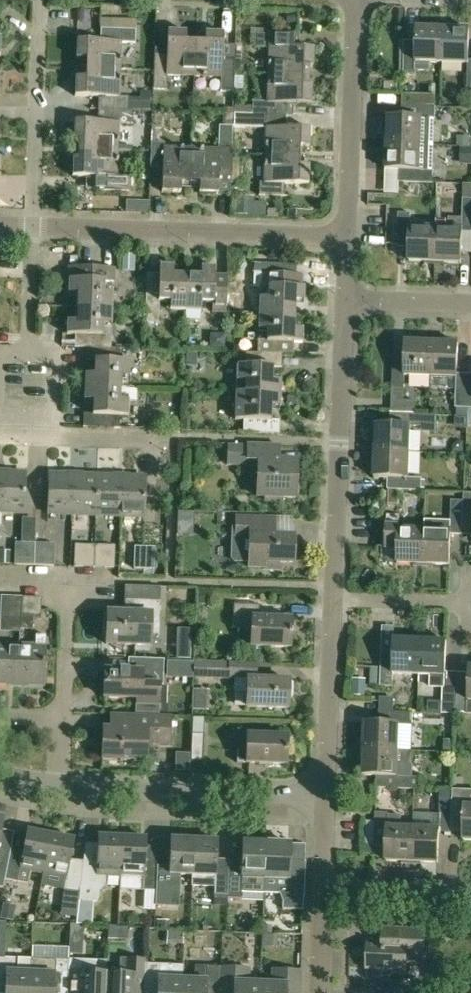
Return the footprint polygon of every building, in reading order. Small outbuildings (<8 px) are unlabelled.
[(417,61),(443,62),(444,28),(417,27),(417,40),(405,40),(404,74),(416,74),(417,61)] [(137,29),(102,28),(102,40),(78,39),(77,58),(89,59),(88,68),(121,69),(122,42),(136,43),(137,29)] [(469,59),(470,29),(444,28),(443,62),(468,63),(467,93),(470,93),(470,59),(469,59)] [(169,74),(195,75),(196,41),(188,41),(188,31),(169,30),(168,54),(156,53),(154,88),(168,89),(169,74)] [(236,61),(237,56),(224,56),(225,32),(206,31),(205,42),(196,41),(195,75),(222,76),(222,90),(235,91),(236,72),(236,61)] [(271,47),(270,74),(302,75),(302,66),(312,66),(313,48),(290,47),(291,34),(266,33),(265,47),(271,47)] [(236,61),(236,72),(246,73),(247,62),(236,61)] [(100,96),(99,108),(129,109),(130,96),(120,95),(121,69),(88,68),(88,77),(77,76),(76,95),(100,96)] [(254,100),(253,113),(253,114),(288,115),(288,102),(311,103),(312,85),(301,84),(302,75),(270,74),(269,101),(254,100)] [(402,105),(435,106),(436,94),(402,93),(402,105)] [(388,117),(387,143),(421,144),(422,118),(435,119),(436,106),(403,105),(402,117),(388,117)] [(86,138),(85,148),(118,149),(119,122),(134,123),(134,110),(129,109),(99,108),(99,121),(75,120),(75,138),(86,138)] [(233,126),(234,126),(235,113),(225,113),(223,135),(220,135),(220,149),(192,148),(191,181),(201,181),(200,192),(219,193),(220,169),(233,169),(234,135),(233,135),(233,126)] [(253,113),(248,113),(235,113),(234,126),(252,127),(268,128),(267,154),(299,155),(299,146),(309,147),(310,128),(287,127),(288,115),(253,114),(253,113)] [(470,147),(470,145),(470,138),(470,136),(458,135),(456,146),(470,147)] [(182,181),(191,181),(192,148),(166,148),(166,143),(153,142),(152,167),(164,167),(163,190),(182,191),(182,181)] [(433,182),(434,170),(420,170),(421,144),(387,143),(386,169),(401,170),(400,181),(433,182)] [(117,176),(118,149),(85,148),(85,158),(74,158),(73,175),(97,176),(96,189),(131,190),(132,177),(117,176)] [(298,165),(299,155),(267,154),(266,181),(261,181),(260,194),(285,195),(285,183),(308,184),(309,165),(298,165)] [(234,215),(266,216),(266,202),(254,202),(254,195),(232,195),(234,215)] [(449,228),(437,227),(436,261),(462,262),(463,232),(470,232),(470,198),(463,198),(463,217),(449,217),(449,228)] [(149,201),(137,200),(136,213),(148,213),(149,201)] [(410,260),(436,261),(437,227),(411,226),(411,213),(399,213),(398,246),(410,246),(410,260)] [(121,255),(121,271),(135,271),(135,255),(121,255)] [(147,272),(146,308),(146,322),(159,323),(159,309),(160,309),(160,300),(171,300),(171,309),(186,309),(187,273),(174,273),(174,264),(160,264),(160,272),(147,272)] [(212,310),(226,311),(228,275),(215,274),(215,266),(202,265),(202,274),(187,273),(186,309),(202,310),(202,302),(212,302),(212,310)] [(77,292),(77,306),(113,307),(113,291),(105,291),(105,280),(114,281),(114,267),(78,266),(78,278),(69,278),(68,292),(77,292)] [(260,297),(259,312),(296,313),(296,300),(305,300),(305,286),(304,286),(304,274),(254,272),(254,286),(269,287),(268,297),(260,297)] [(75,346),(87,346),(111,347),(111,334),(103,333),(104,322),(112,323),(113,307),(77,306),(76,320),(67,320),(67,333),(75,334),(75,346)] [(258,339),(258,352),(283,353),(294,353),(295,341),(303,341),(304,327),(295,327),(296,313),(259,312),(259,328),(267,328),(267,339),(258,339)] [(406,375),(431,376),(433,341),(406,340),(406,354),(394,354),(393,387),(391,413),(416,414),(416,401),(404,401),(404,387),(405,387),(406,375)] [(456,406),(469,407),(470,373),(458,373),(459,342),(433,341),(431,376),(457,377),(456,406)] [(86,373),(85,386),(121,387),(122,376),(130,376),(131,360),(123,360),(123,347),(111,347),(87,346),(86,360),(95,360),(95,373),(86,373)] [(246,380),(245,391),(281,392),(282,379),(273,379),(274,366),(282,366),(283,353),(258,352),(247,351),(246,364),(238,363),(237,379),(246,380)] [(84,426),(120,427),(120,415),(129,415),(129,399),(121,399),(121,387),(85,386),(85,399),(94,399),(93,412),(84,412),(84,426)] [(244,431),(280,432),(280,419),(272,419),(272,405),(281,405),(281,392),(245,391),(245,403),(236,402),(236,418),(244,419),(244,431)] [(424,426),(435,426),(436,417),(424,417),(424,414),(416,414),(391,413),(391,425),(377,424),(376,450),(410,451),(411,426),(424,426)] [(462,441),(457,441),(452,445),(452,452),(464,453),(464,441),(462,441)] [(228,443),(227,467),(256,468),(255,499),(264,499),(264,503),(282,504),(282,500),(297,500),(297,459),(279,459),(280,445),(248,443),(228,443)] [(389,489),(401,489),(422,490),(422,477),(409,477),(410,451),(376,450),(375,476),(389,476),(389,489)] [(25,471),(1,471),(0,499),(0,510),(24,511),(25,471)] [(48,512),(72,513),(73,473),(49,473),(48,512)] [(72,513),(96,514),(98,474),(73,473),(72,513)] [(96,514),(120,515),(121,475),(98,474),(96,514)] [(144,515),(145,476),(121,475),(120,515),(144,515)] [(401,501),(401,489),(389,489),(389,501),(401,501)] [(426,519),(425,528),(426,528),(425,563),(450,564),(451,533),(463,533),(465,500),(461,500),(461,494),(449,493),(449,500),(453,500),(452,520),(426,519)] [(398,562),(425,563),(426,528),(425,528),(400,527),(400,515),(388,514),(387,548),(398,548),(398,562)] [(231,534),(230,562),(233,565),(249,565),(279,566),(280,560),(294,561),(295,535),(276,534),(276,516),(236,515),(235,534),(231,534)] [(14,564),(34,565),(35,542),(36,518),(22,518),(22,542),(15,541),(14,564)] [(35,542),(34,565),(54,565),(55,543),(35,542)] [(74,566),(94,567),(95,544),(75,544),(74,566)] [(94,567),(114,567),(115,545),(95,544),(94,567)] [(155,546),(135,546),(134,568),(140,568),(139,574),(153,574),(153,569),(155,569),(155,546)] [(0,551),(0,564),(10,565),(10,551),(0,551)] [(197,604),(208,604),(208,591),(198,591),(197,604)] [(21,596),(1,595),(0,617),(4,618),(3,627),(21,628),(21,619),(20,618),(21,596)] [(42,597),(21,596),(20,618),(21,619),(41,619),(42,597)] [(106,611),(106,642),(151,644),(151,633),(159,633),(159,624),(160,600),(134,599),(126,599),(126,611),(106,611)] [(291,646),(292,617),(259,616),(260,603),(234,602),(233,626),(251,627),(251,644),(291,646)] [(394,674),(420,675),(421,640),(395,639),(394,653),(383,653),(382,685),(394,686),(394,674)] [(457,712),(459,672),(447,671),(448,641),(421,640),(420,675),(433,675),(432,687),(446,688),(445,705),(457,705),(457,712)] [(18,683),(19,643),(0,642),(0,682),(18,683)] [(43,684),(45,644),(19,643),(18,683),(43,684)] [(176,648),(177,658),(190,659),(190,648),(176,648)] [(163,672),(164,659),(164,658),(136,657),(136,670),(105,668),(104,697),(137,698),(137,704),(158,705),(159,683),(155,683),(155,672),(163,672)] [(230,661),(194,660),(193,678),(229,679),(230,661)] [(470,665),(470,672),(459,672),(457,712),(470,713),(470,665)] [(290,679),(249,677),(248,677),(248,678),(235,678),(234,692),(247,693),(247,706),(289,708),(289,697),(292,697),(294,695),(294,682),(293,680),(290,680),(290,679)] [(365,695),(366,678),(353,677),(352,694),(365,695)] [(212,689),(199,690),(201,709),(214,708),(212,689)] [(413,725),(413,715),(414,712),(381,711),(380,723),(366,722),(365,748),(399,749),(400,724),(413,725)] [(147,743),(159,743),(159,745),(171,746),(172,715),(160,715),(120,713),(110,713),(109,728),(103,727),(101,759),(147,761),(147,743)] [(287,764),(288,734),(248,732),(247,750),(238,750),(237,762),(287,764)] [(204,733),(192,733),(191,760),(203,761),(204,733)] [(453,739),(443,739),(443,751),(453,751),(453,739)] [(411,749),(399,749),(365,748),(364,774),(378,775),(378,786),(420,787),(420,776),(405,775),(405,763),(411,763),(411,749)] [(453,797),(452,831),(464,831),(464,838),(470,839),(470,789),(453,788),(453,797)] [(426,820),(426,826),(415,826),(413,860),(439,861),(440,831),(452,831),(453,797),(441,797),(440,820),(426,820)] [(402,814),(388,813),(388,812),(377,812),(376,846),(387,846),(387,859),(413,860),(415,826),(401,825),(402,814)] [(22,856),(10,853),(5,878),(27,883),(30,870),(43,873),(50,834),(27,829),(22,856)] [(73,838),(50,834),(43,873),(65,877),(63,890),(80,892),(81,886),(83,861),(69,859),(73,838)] [(97,862),(83,861),(81,886),(80,892),(79,904),(92,905),(99,899),(99,891),(106,885),(106,875),(120,876),(122,836),(98,835),(97,862)] [(146,837),(122,836),(120,876),(120,888),(156,890),(156,892),(157,864),(157,865),(145,864),(146,837)] [(170,874),(193,874),(194,839),(171,838),(170,865),(157,864),(156,892),(169,892),(170,874)] [(228,895),(228,897),(229,865),(229,868),(216,867),(218,840),(194,839),(193,874),(215,875),(215,894),(228,895)] [(242,866),(229,865),(228,897),(242,898),(242,891),(265,892),(267,842),(243,841),(242,866)] [(5,876),(5,878),(10,853),(11,844),(0,842),(0,875),(5,876)] [(283,908),(303,909),(304,895),(306,861),(290,860),(290,843),(267,842),(265,892),(278,893),(283,902),(283,908)] [(3,903),(0,918),(19,922),(20,916),(14,915),(16,905),(3,903)] [(157,928),(169,928),(169,920),(157,919),(157,928)] [(272,933),(272,924),(264,923),(263,932),(272,933)] [(426,956),(427,928),(400,927),(399,941),(369,940),(368,968),(394,969),(394,972),(408,973),(408,958),(411,956),(426,956)] [(182,944),(182,932),(171,931),(171,943),(182,944)] [(262,946),(278,946),(278,934),(263,934),(262,946)] [(195,979),(183,979),(182,992),(220,992),(222,966),(219,966),(219,953),(210,952),(210,966),(195,965),(195,979)] [(31,972),(19,972),(19,957),(0,956),(0,984),(6,985),(6,992),(30,992),(31,972)] [(144,991),(145,963),(146,959),(133,958),(132,974),(107,973),(106,992),(132,992),(132,990),(144,991)] [(31,972),(30,992),(54,992),(54,987),(68,987),(69,959),(55,959),(55,973),(31,972)] [(69,959),(68,987),(80,988),(80,992),(106,992),(107,973),(82,972),(83,960),(69,959)] [(183,979),(171,978),(171,964),(145,963),(144,991),(158,991),(158,992),(182,992),(183,979)] [(261,982),(249,982),(249,967),(222,966),(220,992),(260,992),(261,982)] [(301,970),(273,968),(273,983),(261,982),(260,992),(300,992),(301,970)] [(457,992),(470,992),(470,982),(457,992)]
